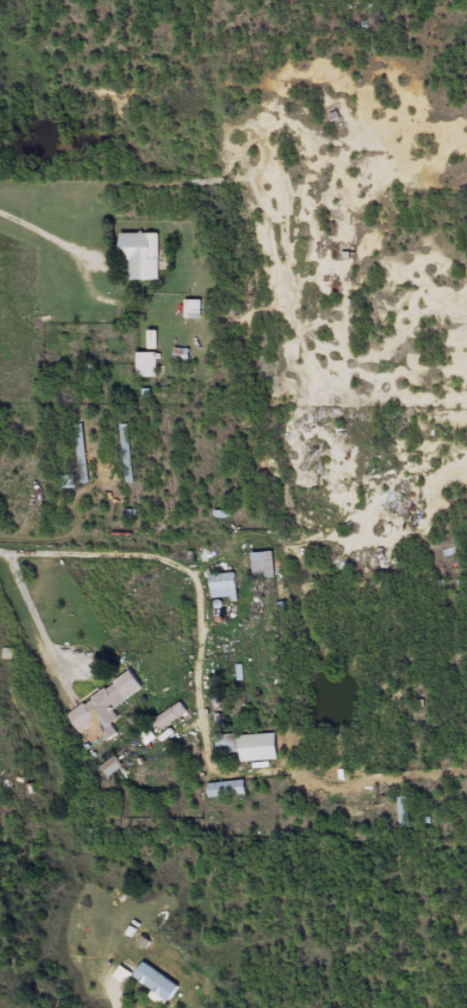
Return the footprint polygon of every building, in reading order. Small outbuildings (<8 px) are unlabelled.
[(131,280),(160,280),(160,233),(124,233),(124,260),(131,260),(131,280)] [(204,300),(186,300),(186,318),(204,318),(204,300)] [(159,377),(159,353),(141,353),(141,377),(159,377)] [(86,424),(76,425),(79,483),(89,483),(86,424)] [(130,424),(121,425),(126,483),(136,482),(130,424)] [(63,487),(76,487),(76,475),(63,475),(63,487)] [(256,552),(256,578),(276,578),(276,552),(256,552)] [(213,599),(240,599),(239,573),(213,574),(213,599)] [(69,711),(81,732),(97,722),(108,741),(120,733),(114,723),(121,719),(114,707),(146,687),(135,670),(69,711)] [(191,710),(184,700),(158,719),(165,728),(191,710)] [(241,761),(280,759),(278,732),(215,735),(216,753),(241,751),(241,761)] [(108,775),(123,766),(117,756),(102,766),(108,775)] [(209,783),(211,797),(249,793),(247,779),(209,783)] [(411,796),(401,796),(402,827),(411,827),(411,796)] [(136,975),(171,1001),(182,987),(147,960),(136,975)]
